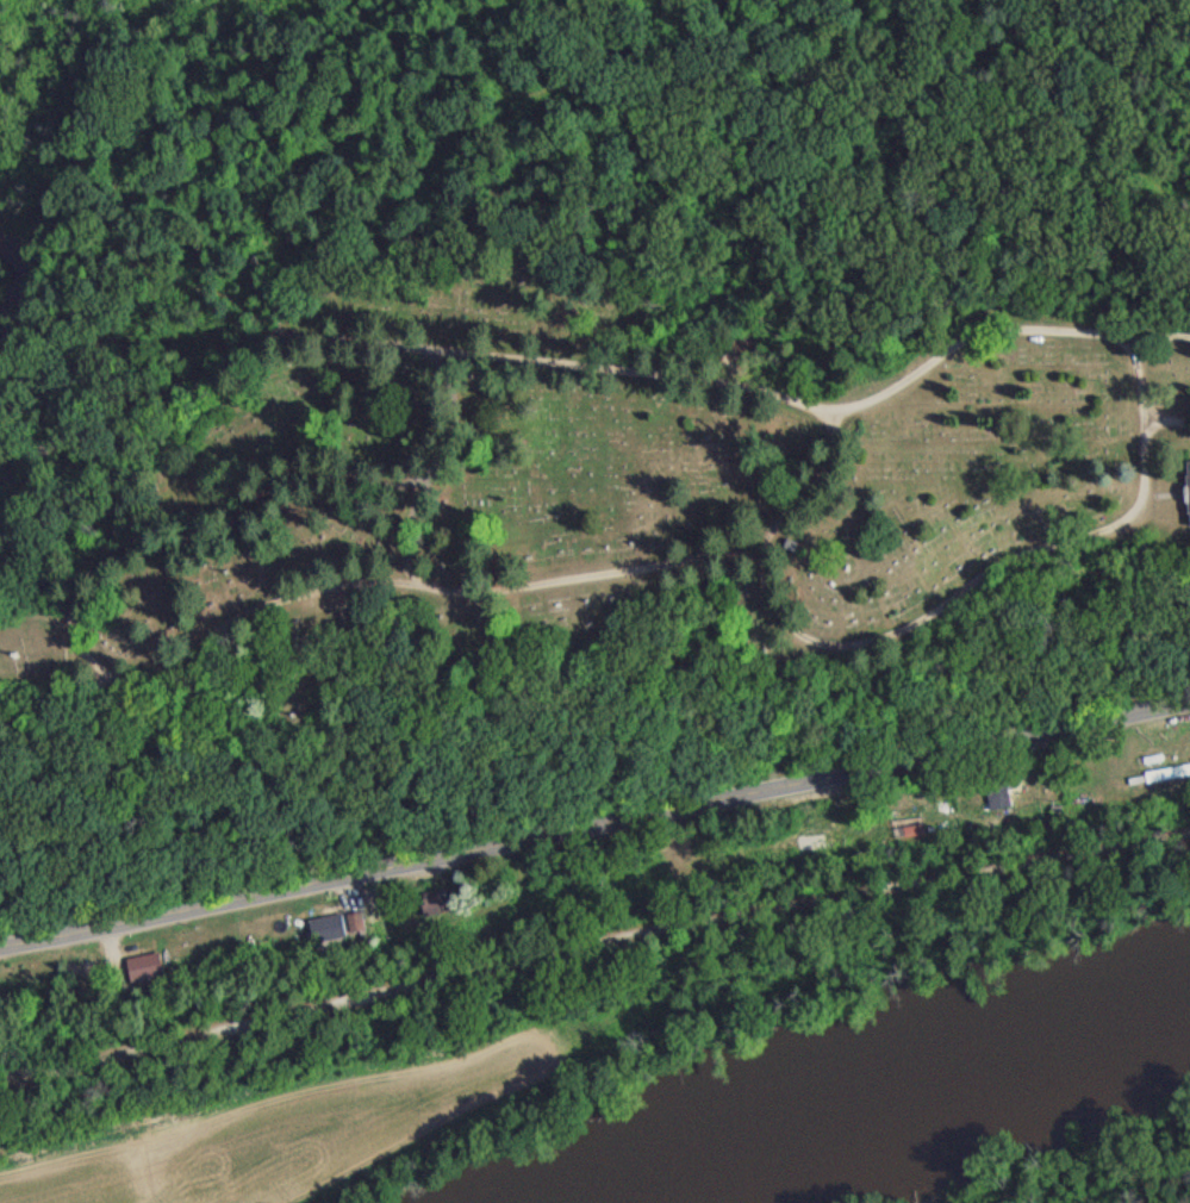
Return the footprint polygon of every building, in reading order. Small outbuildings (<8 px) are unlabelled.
[(1144,789),(1189,781),(1188,771),(1142,778),(1144,789)] [(1003,806),(1003,782),(982,782),(982,806),(1003,806)] [(415,902),(420,923),(450,915),(444,894),(415,902)] [(341,920),(307,925),(310,949),(344,943),(341,920)] [(127,988),(159,982),(155,959),(122,965),(127,988)]
